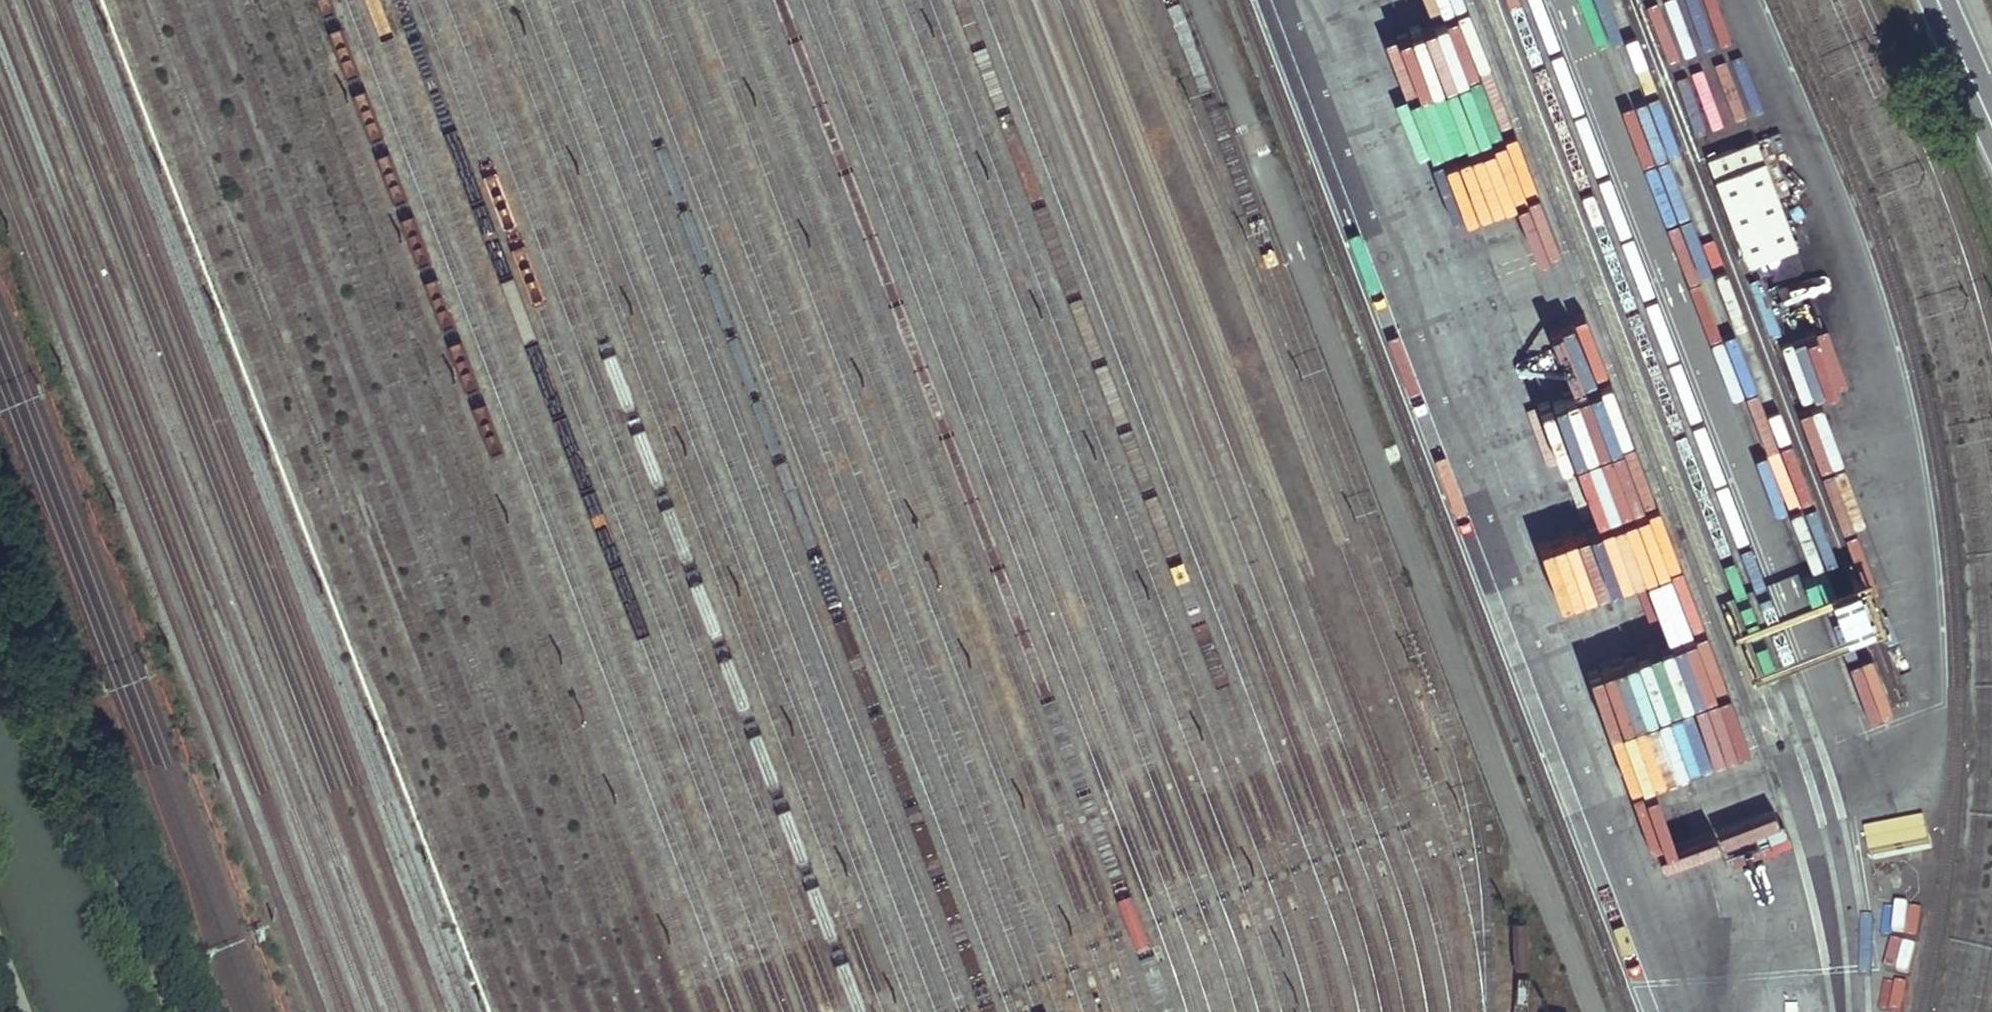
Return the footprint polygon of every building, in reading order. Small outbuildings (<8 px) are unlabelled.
[(1428,10),(1442,69),(1485,59),(1471,0),(1428,10)] [(1705,152),(1741,261),(1797,242),(1761,133),(1705,152)] [(1537,322),(1585,304),(1562,246),(1515,265),(1537,322)] [(1859,717),(1881,709),(1861,654),(1838,662),(1859,717)] [(1694,698),(1720,745),(1741,734),(1716,686),(1694,698)] [(1665,783),(1630,793),(1645,844),(1680,834),(1665,783)]
